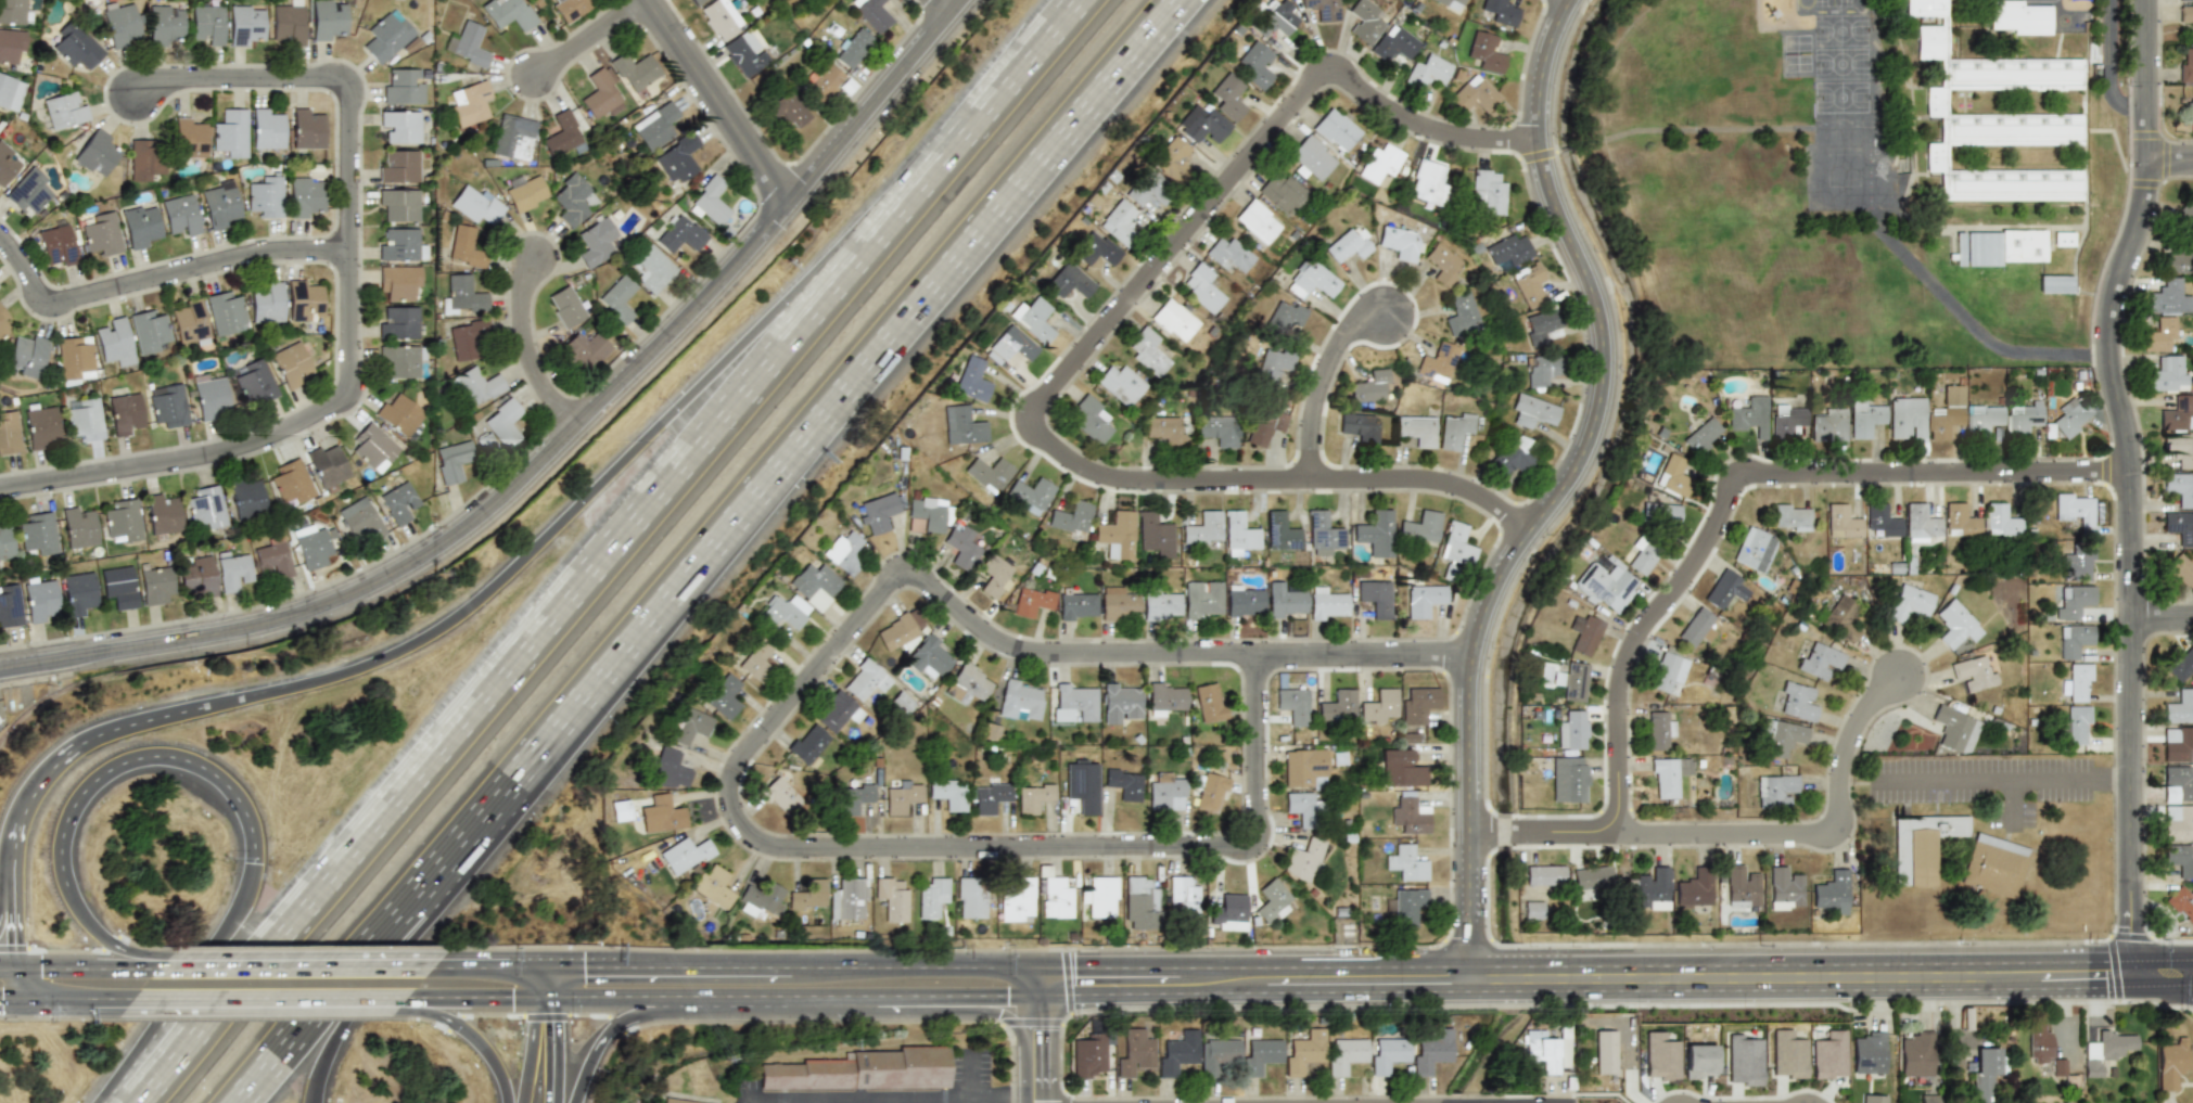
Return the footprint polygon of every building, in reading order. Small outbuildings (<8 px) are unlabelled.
[(30,0),(0,0),(0,23),(29,24),(30,0)] [(100,5),(111,48),(142,39),(133,8),(125,10),(122,0),(100,5)] [(305,44),(305,0),(283,0),(283,8),(272,8),(272,34),(282,34),(282,44),(305,44)] [(311,41),(335,41),(335,31),(346,31),(346,0),(311,0),(311,41)] [(513,24),(520,34),(539,21),(524,0),(489,0),(481,7),(499,33),(513,24)] [(594,7),(590,0),(549,0),(564,25),(594,7)] [(719,3),(717,0),(715,0),(699,11),(719,40),(744,23),(729,0),(723,0),(719,3)] [(850,5),(876,36),(893,20),(878,2),(881,0),(856,0),(850,5)] [(1273,26),(1284,36),(1298,20),(1289,11),(1292,7),(1284,0),(1278,0),(1253,29),(1263,38),(1273,26)] [(1339,22),(1338,0),(1301,0),(1301,11),(1315,11),(1315,23),(1339,22)] [(1381,10),(1366,0),(1357,0),(1347,14),(1355,21),(1348,31),(1369,47),(1384,25),(1375,18),(1381,10)] [(1457,13),(1463,0),(1432,0),(1457,13)] [(1513,30),(1519,10),(1507,7),(1510,0),(1482,0),(1480,8),(1492,12),(1489,22),(1513,30)] [(1943,0),(1901,0),(1901,16),(1936,16),(1936,25),(1915,25),(1915,59),(1938,59),(1938,87),(1924,87),(1924,117),(1938,117),(1938,142),(1924,142),(1924,171),(1938,171),(1938,200),(2081,198),(2081,169),(1946,170),(1946,144),(2080,144),(2080,114),(1945,115),(1945,89),(2080,89),(2080,59),(1943,59),(1943,0)] [(2050,5),(2020,5),(2020,1),(1988,1),(1988,30),(2011,30),(2011,35),(2050,35),(2050,5)] [(149,43),(173,43),(173,37),(183,37),(183,5),(149,5),(149,43)] [(224,44),(224,5),(192,5),(192,44),(224,44)] [(230,46),(265,46),(265,5),(230,5),(230,46)] [(2192,42),(2192,5),(2178,5),(2178,17),(2190,17),(2190,42),(2192,42)] [(364,31),(371,41),(362,48),(378,66),(400,48),(406,55),(423,41),(394,7),(364,31)] [(80,61),(89,69),(105,52),(71,17),(46,42),(73,69),(80,61)] [(487,29),(464,18),(448,52),(484,69),(492,54),(479,48),(487,29)] [(1420,43),(1391,22),(1370,51),(1389,65),(1395,55),(1406,63),(1420,43)] [(847,68),(875,40),(857,25),(831,53),(847,68)] [(25,29),(0,28),(0,62),(13,63),(14,53),(24,53),(25,29)] [(718,49),(743,79),(768,60),(743,29),(718,49)] [(1500,75),(1506,52),(1495,49),(1499,36),(1474,29),(1468,53),(1478,56),(1475,68),(1500,75)] [(1261,92),(1276,73),(1268,66),(1276,56),(1254,38),(1237,59),(1249,67),(1241,76),(1261,92)] [(2178,80),(2192,80),(2192,47),(2178,47),(2178,80)] [(632,95),(660,74),(642,51),(634,59),(625,48),(607,61),(632,95)] [(1425,90),(1428,81),(1442,87),(1452,63),(1429,54),(1426,62),(1414,57),(1404,82),(1425,90)] [(843,78),(826,62),(803,86),(820,102),(843,78)] [(594,124),(621,106),(611,91),(619,86),(604,63),(587,75),(594,86),(577,97),(594,124)] [(383,103),(423,103),(423,68),(383,68),(383,103)] [(1248,104),(1240,98),(1248,87),(1227,70),(1213,90),(1222,97),(1214,107),(1235,123),(1248,104)] [(1501,98),(1475,72),(1449,98),(1466,115),(1476,105),(1484,114),(1501,98)] [(16,113),(26,82),(0,74),(0,108),(16,113)] [(488,119),(484,106),(494,103),(485,79),(446,92),(458,129),(488,119)] [(47,131),(89,121),(81,89),(38,100),(47,131)] [(768,104),(791,131),(809,116),(787,89),(768,104)] [(647,153),(675,132),(668,124),(678,117),(666,100),(628,126),(647,153)] [(1215,144),(1231,126),(1209,107),(1203,113),(1195,105),(1180,124),(1186,130),(1183,133),(1196,145),(1204,136),(1215,144)] [(1342,155),(1362,131),(1330,105),(1311,129),(1342,155)] [(247,107),(225,107),(225,119),(213,119),(213,157),(247,157),(247,107)] [(252,149),(284,149),(284,107),(252,107),(252,149)] [(292,107),(292,149),(324,149),(324,107),(292,107)] [(559,126),(539,136),(551,161),(585,143),(566,107),(552,114),(559,126)] [(380,111),(380,142),(424,142),(424,111),(380,111)] [(492,153),(528,161),(536,120),(499,113),(492,153)] [(206,157),(206,118),(174,118),(174,157),(206,157)] [(73,161),(102,180),(124,148),(93,128),(73,161)] [(686,148),(696,142),(689,131),(651,156),(670,187),(699,168),(686,148)] [(1290,153),(1299,158),(1291,168),(1306,179),(1312,172),(1321,180),(1338,156),(1305,132),(1290,153)] [(1194,149),(1175,133),(1155,158),(1173,172),(1194,149)] [(24,161),(0,139),(0,188),(24,161)] [(129,181),(153,181),(153,171),(160,171),(160,140),(129,140),(129,181)] [(1381,152),(1372,148),(1357,175),(1376,184),(1382,171),(1391,176),(1404,152),(1387,143),(1381,152)] [(419,150),(379,150),(379,182),(419,182),(419,150)] [(1406,196),(1438,206),(1451,167),(1418,157),(1406,196)] [(42,188),(49,180),(31,164),(2,196),(21,213),(28,205),(36,211),(51,194),(42,188)] [(1126,195),(1144,209),(1152,198),(1160,204),(1173,188),(1148,168),(1126,195)] [(1505,215),(1505,181),(1494,181),(1494,169),(1472,169),(1471,203),(1481,203),(1481,215),(1505,215)] [(601,201),(573,170),(550,191),(561,204),(553,211),(570,229),(601,201)] [(501,184),(517,214),(549,197),(539,177),(530,182),(525,172),(501,184)] [(1287,218),(1310,193),(1288,172),(1280,181),(1273,174),(1258,190),(1287,218)] [(685,205),(713,229),(731,206),(714,191),(722,182),(712,174),(685,205)] [(282,217),(282,175),(259,175),(259,185),(248,185),(248,217),(282,217)] [(324,177),(290,177),(290,218),(324,218),(324,177)] [(209,230),(243,222),(233,179),(200,187),(209,230)] [(507,207),(479,185),(473,192),(463,185),(451,201),(488,230),(507,207)] [(379,189),(379,222),(418,222),(418,189),(379,189)] [(169,239),(201,232),(192,192),(161,200),(169,239)] [(2171,214),(2185,230),(2192,223),(2192,194),(2171,214)] [(1284,226),(1253,196),(1234,218),(1263,246),(1284,226)] [(1139,211),(1121,197),(1098,226),(1123,245),(1137,228),(1131,223),(1139,211)] [(164,243),(155,202),(120,209),(129,249),(164,243)] [(114,209),(89,215),(91,226),(81,229),(86,249),(98,246),(101,256),(123,252),(114,209)] [(671,257),(681,245),(691,254),(706,235),(678,210),(652,241),(671,257)] [(575,232),(583,246),(575,251),(585,269),(615,253),(608,241),(617,235),(605,215),(575,232)] [(67,218),(36,226),(47,270),(78,262),(67,218)] [(1382,223),(1378,244),(1398,248),(1395,259),(1418,264),(1426,223),(1410,220),(1408,229),(1382,223)] [(448,264),(485,267),(486,254),(474,253),(477,227),(452,223),(448,264)] [(1374,245),(1361,231),(1356,235),(1349,227),(1324,249),(1337,265),(1354,248),(1362,256),(1374,245)] [(426,260),(426,240),(416,240),(416,228),(379,228),(379,260),(426,260)] [(1091,269),(1097,260),(1109,269),(1122,252),(1093,228),(1072,254),(1091,269)] [(1504,259),(1507,267),(1532,257),(1521,230),(1483,246),(1492,265),(1504,259)] [(2045,264),(2045,230),(1954,230),(1954,264),(2045,264)] [(2074,245),(2074,231),(2054,231),(2054,245),(2074,245)] [(1216,239),(1203,254),(1225,271),(1232,262),(1242,271),(1254,256),(1232,236),(1225,245),(1216,239)] [(1433,278),(1445,287),(1465,265),(1438,240),(1423,257),(1439,271),(1433,278)] [(2175,240),(2175,249),(2160,249),(2160,271),(2192,271),(2192,240),(2175,240)] [(677,270),(648,242),(632,260),(639,268),(630,277),(651,296),(677,270)] [(1326,298),(1339,281),(1308,256),(1284,286),(1300,299),(1311,286),(1326,298)] [(1068,291),(1081,303),(1096,286),(1068,259),(1044,285),(1059,299),(1068,291)] [(1186,294),(1212,316),(1226,298),(1208,282),(1215,273),(1199,259),(1186,274),(1188,275),(1183,282),(1190,288),(1186,294)] [(1538,284),(1546,280),(1537,260),(1509,274),(1528,309),(1546,300),(1538,284)] [(421,300),(421,266),(379,266),(379,288),(388,288),(388,300),(421,300)] [(638,290),(621,272),(594,299),(621,326),(632,316),(623,306),(638,290)] [(486,312),(486,292),(475,292),(474,273),(443,274),(443,313),(486,312)] [(2073,293),(2073,274),(2039,274),(2039,293),(2073,293)] [(2146,288),(2145,312),(2188,313),(2189,297),(2178,296),(2178,278),(2157,277),(2156,290),(2146,288)] [(314,320),(313,308),(323,308),(323,287),(311,287),(311,279),(289,279),(289,320),(314,320)] [(251,282),(251,322),(284,322),(284,282),(251,282)] [(588,315),(568,282),(544,297),(564,329),(588,315)] [(1469,290),(1449,295),(1454,317),(1445,320),(1449,332),(1478,324),(1469,290)] [(247,330),(241,298),(230,300),(229,291),(206,295),(214,336),(247,330)] [(1298,329),(1308,311),(1280,296),(1265,322),(1284,333),(1288,323),(1298,329)] [(179,349),(212,342),(203,297),(169,304),(179,349)] [(1022,299),(1009,317),(1045,345),(1058,326),(1043,316),(1050,306),(1038,297),(1031,306),(1022,299)] [(1166,297),(1148,319),(1165,333),(1168,331),(1182,342),(1197,323),(1186,313),(1191,307),(1184,300),(1178,307),(1166,297)] [(0,306),(0,336),(9,328),(2,320),(8,315),(0,306)] [(420,339),(420,306),(379,306),(379,339),(420,339)] [(130,313),(138,352),(173,346),(166,316),(155,318),(153,309),(130,313)] [(1546,331),(1560,328),(1556,309),(1522,317),(1529,346),(1550,341),(1546,331)] [(102,360),(113,358),(115,368),(136,363),(126,316),(103,320),(105,330),(95,332),(102,360)] [(2139,331),(2139,350),(2172,350),(2172,316),(2150,316),(2150,331),(2139,331)] [(454,360),(483,355),(476,322),(448,328),(454,360)] [(1013,355),(1025,364),(1040,347),(1010,323),(985,352),(1003,368),(1013,355)] [(1129,342),(1138,349),(1131,358),(1156,377),(1170,361),(1161,354),(1168,345),(1143,324),(1129,342)] [(557,350),(574,368),(579,362),(587,371),(612,347),(595,330),(587,337),(578,329),(557,350)] [(40,379),(49,338),(27,333),(25,342),(13,338),(8,361),(18,363),(16,373),(40,379)] [(60,384),(85,383),(85,372),(94,371),(92,334),(56,336),(60,384)] [(284,386),(314,373),(298,337),(268,350),(284,386)] [(1432,358),(1424,355),(1416,374),(1443,385),(1458,348),(1439,341),(1432,358)] [(1290,371),(1296,351),(1266,342),(1253,381),(1274,387),(1279,368),(1290,371)] [(388,367),(388,377),(416,379),(416,368),(424,368),(424,346),(379,345),(379,367),(388,367)] [(985,402),(993,382),(983,379),(990,361),(968,352),(954,390),(985,402)] [(2145,368),(2145,392),(2182,390),(2182,355),(2157,356),(2157,368),(2145,368)] [(1559,356),(1528,356),(1528,388),(1548,388),(1548,377),(1559,377),(1559,356)] [(255,395),(257,402),(278,395),(264,357),(231,369),(243,399),(255,395)] [(507,388),(497,370),(486,375),(479,362),(458,374),(475,406),(507,388)] [(1108,365),(1095,382),(1126,409),(1147,384),(1123,364),(1117,372),(1108,365)] [(1384,400),(1384,370),(1370,370),(1370,381),(1350,381),(1350,400),(1384,400)] [(230,405),(224,371),(191,377),(200,422),(220,418),(218,407),(230,405)] [(146,388),(153,421),(164,420),(165,428),(190,424),(181,382),(146,388)] [(1927,440),(1951,440),(1951,426),(1962,426),(1962,384),(1939,384),(1939,407),(1927,407),(1927,440)] [(407,439),(426,414),(394,388),(374,413),(407,439)] [(107,396),(113,436),(135,434),(132,423),(143,422),(140,393),(107,396)] [(1111,412),(1084,393),(1071,410),(1080,416),(1073,426),(1099,446),(1112,429),(1104,422),(1111,412)] [(1553,426),(1558,406),(1516,393),(1507,421),(1527,427),(1529,419),(1553,426)] [(2057,415),(2049,422),(2062,439),(2092,416),(2076,394),(2053,410),(2057,415)] [(1767,395),(1745,395),(1745,407),(1727,407),(1727,428),(1756,428),(1756,438),(1768,438),(1767,395)] [(2190,395),(2168,395),(2168,407),(2156,407),(2156,431),(2191,429),(2190,395)] [(525,435),(514,421),(524,413),(510,396),(481,419),(505,450),(525,435)] [(99,397),(64,401),(68,434),(80,433),(81,441),(104,439),(99,397)] [(1889,439),(1924,439),(1924,397),(1889,397),(1889,439)] [(28,450),(61,446),(55,400),(23,405),(28,450)] [(1850,400),(1850,439),(1873,439),(1873,427),(1884,427),(1884,400),(1850,400)] [(987,440),(986,419),(973,419),(973,403),(952,405),(953,436),(964,436),(964,441),(987,440)] [(1772,441),(1795,441),(1795,429),(1806,429),(1806,405),(1772,405),(1772,441)] [(1966,439),(1988,439),(1988,427),(2001,427),(2001,405),(1966,405),(1966,439)] [(2004,439),(2027,439),(2027,426),(2039,426),(2039,405),(2004,405),(2004,439)] [(1271,431),(1282,434),(1287,415),(1258,407),(1247,444),(1265,449),(1271,431)] [(1845,407),(1821,407),(1821,418),(1811,418),(1811,440),(1845,440),(1845,407)] [(16,410),(0,412),(0,454),(22,451),(16,410)] [(1474,413),(1442,411),(1439,450),(1459,451),(1461,435),(1472,435),(1474,413)] [(1379,414),(1339,414),(1339,434),(1359,434),(1359,446),(1379,446),(1379,414)] [(1183,416),(1145,416),(1145,441),(1183,441),(1183,416)] [(1215,437),(1215,447),(1231,447),(1231,416),(1196,416),(1196,437),(1215,437)] [(1395,437),(1415,437),(1415,448),(1436,448),(1436,416),(1395,416),(1395,437)] [(1694,456),(1724,434),(1712,416),(1682,438),(1694,456)] [(360,444),(353,451),(371,469),(378,461),(383,466),(400,448),(369,420),(354,437),(360,444)] [(1501,477),(1510,466),(1518,473),(1531,459),(1523,451),(1530,445),(1517,432),(1487,463),(1501,477)] [(2159,457),(2171,457),(2171,469),(2192,469),(2192,435),(2159,435),(2159,457)] [(434,449),(443,485),(467,479),(463,464),(475,461),(470,439),(434,449)] [(350,477),(334,440),(305,452),(320,490),(350,477)] [(1015,469),(997,454),(991,463),(978,452),(962,473),(993,497),(1015,469)] [(1654,484),(1683,498),(1693,477),(1684,473),(1690,462),(1668,452),(1654,484)] [(284,509),(316,495),(298,456),(275,466),(279,476),(271,480),(284,509)] [(1017,475),(1004,495),(1035,516),(1056,487),(1036,473),(1029,484),(1017,475)] [(2173,495),(2173,506),(2191,506),(2192,473),(2159,473),(2160,495),(2173,495)] [(266,514),(260,477),(228,482),(233,518),(266,514)] [(395,527),(415,516),(409,505),(418,501),(407,480),(379,496),(395,527)] [(219,484),(194,488),(196,499),(187,500),(191,522),(203,520),(205,529),(227,526),(219,484)] [(891,530),(887,517),(908,512),(903,490),(858,502),(867,536),(891,530)] [(144,495),(150,535),(182,530),(179,499),(167,501),(166,492),(144,495)] [(2093,493),(2052,493),(2053,515),(2073,515),(2074,536),(2093,536),(2093,493)] [(336,511),(352,539),(370,529),(375,538),(385,533),(366,496),(336,511)] [(142,539),(137,497),(111,500),(113,512),(101,513),(105,543),(142,539)] [(945,524),(952,524),(954,499),(911,497),(908,531),(944,534),(945,524)] [(1093,502),(1071,498),(1069,508),(1050,504),(1046,527),(1086,535),(1093,502)] [(1681,505),(1643,501),(1641,520),(1679,524),(1681,505)] [(1888,502),(1865,502),(1865,526),(1876,526),(1876,537),(1900,537),(1900,514),(1888,514),(1888,502)] [(1927,544),(1927,534),(1939,534),(1939,513),(1927,513),(1927,502),(1903,502),(1903,544),(1927,544)] [(1978,535),(1978,514),(1966,514),(1966,502),(1943,502),(1943,535),(1978,535)] [(2019,535),(2019,514),(2007,514),(2007,502),(1984,502),(1984,535),(2019,535)] [(61,509),(66,550),(99,546),(92,503),(61,509)] [(1811,531),(1811,503),(1772,503),(1772,531),(1811,531)] [(1850,503),(1826,503),(1826,537),(1862,537),(1862,514),(1850,514),(1850,503)] [(1333,555),(1333,546),(1343,546),(1343,530),(1330,530),(1330,509),(1309,509),(1309,555),(1333,555)] [(1391,556),(1391,509),(1370,509),(1370,521),(1352,521),(1352,544),(1365,544),(1365,556),(1391,556)] [(1132,560),(1134,510),(1111,510),(1110,521),(1094,520),(1093,546),(1102,547),(1102,559),(1132,560)] [(1149,556),(1172,556),(1172,522),(1159,522),(1159,510),(1137,510),(1137,546),(1149,546),(1149,556)] [(1221,510),(1199,510),(1199,521),(1182,521),(1182,546),(1221,547),(1221,510)] [(1288,510),(1266,510),(1266,549),(1300,549),(1300,529),(1288,529),(1288,510)] [(1400,521),(1397,538),(1433,544),(1440,513),(1419,510),(1417,524),(1400,521)] [(27,513),(28,523),(18,524),(21,547),(34,546),(35,554),(58,552),(53,511),(27,513)] [(1260,549),(1260,526),(1245,526),(1245,512),(1225,512),(1225,549),(1260,549)] [(2192,547),(2192,513),(2160,513),(2160,535),(2172,535),(2172,548),(2192,547)] [(1471,526),(1450,521),(1439,557),(1470,567),(1477,547),(1466,544),(1471,526)] [(980,547),(971,542),(976,533),(954,523),(944,544),(954,549),(948,562),(969,572),(980,547)] [(1732,562),(1763,575),(1774,550),(1764,546),(1770,535),(1748,525),(1732,562)] [(15,557),(10,526),(0,528),(0,559),(15,557)] [(333,553),(322,527),(293,538),(306,570),(328,562),(326,556),(333,553)] [(867,544),(846,527),(825,551),(844,569),(867,544)] [(1627,565),(1642,576),(1659,552),(1637,536),(1630,547),(1636,552),(1627,565)] [(272,579),(291,576),(283,537),(253,543),(258,573),(270,570),(272,579)] [(2069,555),(2061,555),(2061,580),(2091,580),(2091,544),(2069,544),(2069,555)] [(252,578),(248,555),(239,556),(238,549),(216,552),(221,593),(243,590),(241,579),(252,578)] [(2173,551),(2162,574),(2192,591),(2192,561),(2173,551)] [(217,594),(211,555),(177,561),(181,590),(192,588),(193,598),(217,594)] [(974,587),(995,602),(1017,572),(997,556),(974,587)] [(1640,581),(1614,561),(1604,574),(1589,563),(1570,588),(1594,605),(1598,599),(1616,612),(1640,581)] [(820,563),(815,569),(807,562),(788,585),(817,611),(843,582),(820,563)] [(138,607),(131,565),(99,570),(104,600),(114,599),(116,611),(138,607)] [(139,569),(143,605),(167,603),(165,591),(175,590),(171,566),(139,569)] [(1720,612),(1731,597),(1741,603),(1752,587),(1723,566),(1701,598),(1720,612)] [(66,617),(89,615),(87,604),(97,603),(93,572),(62,575),(66,617)] [(22,579),(28,624),(51,620),(49,610),(60,608),(54,575),(22,579)] [(1222,619),(1222,580),(1183,580),(1183,619),(1222,619)] [(1389,580),(1355,580),(1355,601),(1367,601),(1367,619),(1389,619),(1389,580)] [(0,586),(0,628),(24,625),(18,583),(0,586)] [(1931,592),(1896,583),(1887,620),(1898,623),(1900,614),(1925,619),(1931,592)] [(1055,592),(1018,585),(1011,614),(1034,619),(1035,608),(1050,612),(1055,592)] [(1445,585),(1406,585),(1406,619),(1430,619),(1430,607),(1445,607),(1445,585)] [(1225,616),(1262,616),(1262,586),(1225,586),(1225,616)] [(2092,608),(2092,586),(2062,586),(2062,597),(2053,597),(2053,620),(2079,620),(2079,608),(2092,608)] [(1099,620),(1137,620),(1137,598),(1126,598),(1126,587),(1099,587),(1099,620)] [(1347,619),(1347,589),(1309,589),(1309,619),(1347,619)] [(1267,590),(1267,618),(1305,618),(1305,590),(1267,590)] [(1096,592),(1058,592),(1058,620),(1096,620),(1096,592)] [(1180,592),(1142,592),(1142,620),(1180,620),(1180,592)] [(1850,645),(1863,626),(1851,618),(1860,606),(1839,592),(1819,623),(1850,645)] [(794,629),(811,607),(793,593),(786,603),(775,594),(757,616),(775,628),(781,619),(794,629)] [(1940,627),(1933,636),(1948,651),(1976,623),(1950,597),(1930,616),(1940,627)] [(1698,606),(1675,637),(1692,649),(1699,638),(1707,642),(1714,631),(1707,626),(1713,617),(1698,606)] [(908,611),(874,628),(885,652),(898,646),(901,651),(922,639),(908,611)] [(1570,647),(1591,656),(1605,623),(1584,614),(1570,647)] [(2058,625),(2058,660),(2078,660),(2078,647),(2088,647),(2088,625),(2058,625)] [(906,659),(933,683),(956,656),(929,633),(906,659)] [(737,665),(756,681),(773,662),(766,655),(774,646),(761,636),(737,665)] [(1797,669),(1823,680),(1826,669),(1837,674),(1845,654),(1809,639),(1797,669)] [(2177,683),(2192,667),(2192,645),(2189,641),(2162,668),(2177,683)] [(1646,687),(1675,698),(1692,656),(1662,645),(1646,687)] [(1948,663),(1952,679),(1962,677),(1966,692),(1996,684),(1987,653),(1948,663)] [(879,696),(894,679),(866,655),(841,684),(860,702),(870,690),(879,696)] [(981,702),(995,679),(964,659),(943,693),(965,705),(971,695),(981,702)] [(1566,672),(1561,672),(1558,698),(1585,702),(1589,664),(1567,662),(1566,672)] [(2091,663),(2067,663),(2067,702),(2091,702),(2091,663)] [(743,685),(727,671),(702,698),(727,720),(743,702),(735,694),(743,685)] [(999,706),(1008,707),(1006,717),(1038,721),(1044,684),(1004,678),(999,706)] [(1814,722),(1819,702),(1810,700),(1813,688),(1784,680),(1775,714),(1814,722)] [(1223,718),(1217,682),(1193,685),(1199,722),(1223,718)] [(1096,683),(1051,683),(1051,721),(1096,721),(1096,683)] [(1102,723),(1121,723),(1121,714),(1139,714),(1139,683),(1102,683),(1102,723)] [(1147,710),(1185,710),(1185,683),(1147,683),(1147,710)] [(1401,724),(1425,724),(1425,711),(1437,711),(1437,687),(1401,687),(1401,724)] [(866,710),(838,688),(814,717),(833,733),(851,713),(858,719),(866,710)] [(1397,688),(1373,688),(1373,700),(1360,700),(1360,722),(1389,722),(1389,714),(1397,714),(1397,688)] [(2185,723),(2185,713),(2192,713),(2192,688),(2175,688),(2175,701),(2163,701),(2163,723),(2185,723)] [(1275,714),(1287,714),(1287,726),(1308,726),(1308,689),(1275,689),(1275,714)] [(1317,698),(1317,720),(1354,720),(1354,689),(1329,689),(1329,698),(1317,698)] [(916,703),(901,690),(888,704),(903,717),(916,703)] [(1934,744),(1968,756),(1980,719),(1937,704),(1931,719),(1941,723),(1934,744)] [(693,736),(704,741),(714,718),(686,706),(672,740),(689,747),(693,736)] [(2089,745),(2089,706),(2067,706),(2067,718),(2064,718),(2064,745),(2089,745)] [(1558,721),(1558,749),(1586,749),(1586,709),(1567,709),(1567,721),(1558,721)] [(1647,749),(1665,749),(1665,739),(1674,739),(1674,711),(1647,711),(1647,749)] [(1789,760),(1794,738),(1806,741),(1809,727),(1762,717),(1758,740),(1769,742),(1765,755),(1789,760)] [(832,738),(809,720),(787,751),(809,768),(832,738)] [(982,736),(995,740),(999,727),(986,722),(982,736)] [(2184,727),(2173,727),(2173,738),(2163,738),(2163,761),(2192,761),(2192,727),(2184,727)] [(1416,733),(1400,733),(1400,742),(1415,742),(1416,733)] [(685,754),(663,745),(650,777),(685,791),(693,770),(680,765),(685,754)] [(1284,748),(1284,786),(1316,786),(1316,775),(1326,775),(1326,748),(1284,748)] [(1426,785),(1426,761),(1413,761),(1413,748),(1379,748),(1379,785),(1426,785)] [(1552,756),(1552,801),(1588,801),(1588,756),(1552,756)] [(1693,758),(1650,758),(1650,787),(1659,787),(1659,798),(1681,798),(1681,777),(1693,777),(1693,758)] [(1096,765),(1064,765),(1064,800),(1075,800),(1075,813),(1096,813),(1096,765)] [(2192,801),(2192,766),(2163,766),(2163,801),(2192,801)] [(1102,786),(1119,787),(1118,800),(1138,801),(1140,772),(1104,770),(1102,786)] [(1148,810),(1185,811),(1185,772),(1148,772),(1148,810)] [(1195,808),(1216,813),(1222,791),(1226,792),(1229,779),(1203,772),(1195,808)] [(786,815),(802,799),(777,774),(761,790),(786,815)] [(1757,807),(1787,807),(1787,796),(1797,796),(1797,775),(1757,775),(1757,807)] [(966,780),(929,779),(928,801),(954,801),(953,812),(966,812),(966,780)] [(885,783),(885,815),(909,815),(909,803),(922,803),(922,783),(885,783)] [(1011,805),(1011,783),(974,783),(974,816),(998,816),(998,805),(1011,805)] [(1018,815),(1042,815),(1042,804),(1054,804),(1054,783),(1018,783),(1018,815)] [(874,805),(874,784),(839,784),(839,815),(862,815),(862,805),(874,805)] [(1285,793),(1286,813),(1298,813),(1298,822),(1312,821),(1312,792),(1285,793)] [(1428,833),(1428,803),(1416,803),(1416,793),(1391,793),(1391,822),(1402,822),(1402,833),(1428,833)] [(629,795),(617,796),(617,799),(612,799),(613,821),(632,820),(629,795)] [(643,832),(687,828),(685,805),(672,807),(671,795),(648,797),(649,806),(640,807),(643,832)] [(2192,841),(2192,806),(2173,806),(2173,816),(2163,816),(2163,841),(2192,841)] [(1894,886),(1935,886),(1935,836),(1968,836),(1968,817),(1894,817),(1894,886)] [(1951,882),(2016,898),(2029,847),(1974,833),(1965,868),(1955,865),(1951,882)] [(705,835),(694,843),(689,834),(659,854),(675,878),(716,852),(705,835)] [(1301,850),(1290,847),(1283,873),(1312,882),(1324,841),(1305,835),(1301,850)] [(1415,843),(1395,844),(1397,856),(1385,856),(1386,869),(1395,868),(1395,880),(1427,880),(1427,856),(1416,856),(1415,843)] [(2192,878),(2192,855),(2186,855),(2186,845),(2164,844),(2163,867),(2175,867),(2175,878),(2192,878)] [(690,889),(726,911),(737,893),(725,886),(731,875),(707,861),(690,889)] [(1526,885),(1564,885),(1564,864),(1526,864),(1526,885)] [(1612,885),(1610,864),(1571,869),(1573,889),(1612,885)] [(1759,875),(1748,875),(1748,864),(1726,864),(1726,907),(1759,907),(1759,875)] [(1635,909),(1669,908),(1668,865),(1647,865),(1647,880),(1635,881),(1635,909)] [(1770,910),(1802,910),(1802,876),(1790,876),(1790,865),(1770,865),(1770,910)] [(1711,905),(1711,867),(1687,867),(1687,877),(1674,877),(1674,905),(1711,905)] [(1848,913),(1849,869),(1827,869),(1827,878),(1814,878),(1813,907),(1823,907),(1822,912),(1848,913)] [(1125,875),(1125,908),(1137,908),(1137,921),(1159,920),(1159,887),(1147,887),(1147,875),(1125,875)] [(918,888),(918,919),(939,919),(939,906),(948,906),(948,876),(930,876),(930,888),(918,888)] [(990,886),(983,886),(983,876),(957,876),(957,918),(990,918),(990,886)] [(1073,918),(1073,887),(1061,887),(1061,876),(1042,876),(1042,918),(1073,918)] [(1118,876),(1088,876),(1088,886),(1080,886),(1080,907),(1088,907),(1088,918),(1118,918),(1118,876)] [(1188,876),(1169,876),(1169,909),(1180,909),(1180,916),(1198,916),(1198,886),(1188,886),(1188,876)] [(1289,908),(1286,905),(1293,898),(1274,876),(1257,890),(1264,900),(1253,910),(1268,926),(1289,908)] [(789,909),(826,909),(826,877),(802,877),(802,888),(789,888),(789,909)] [(866,877),(841,877),(841,888),(830,888),(830,919),(866,919),(866,877)] [(874,899),(885,899),(885,922),(908,922),(908,888),(897,888),(897,877),(874,877),(874,899)] [(788,889),(762,878),(758,887),(747,883),(736,908),(754,916),(758,908),(776,915),(788,889)] [(1002,920),(1033,920),(1033,880),(1002,880),(1002,920)] [(2190,928),(2192,925),(2192,896),(2180,883),(2163,900),(2190,928)] [(1427,888),(1394,888),(1394,927),(1416,927),(1416,906),(1427,906),(1427,888)] [(1247,894),(1221,894),(1221,905),(1210,903),(1210,927),(1247,928),(1247,894)] [(1542,919),(1542,900),(1522,900),(1522,919),(1542,919)] [(2050,1028),(2040,1028),(2040,1017),(2026,1017),(2026,1063),(2050,1063),(2050,1028)] [(1452,1027),(1431,1028),(1432,1039),(1413,1039),(1413,1075),(1427,1075),(1427,1063),(1452,1063),(1452,1027)] [(1142,1028),(1126,1028),(1126,1051),(1117,1051),(1117,1076),(1136,1077),(1136,1066),(1153,1066),(1153,1039),(1142,1039),(1142,1028)] [(1286,1039),(1286,1076),(1303,1076),(1303,1065),(1322,1065),(1321,1028),(1309,1028),(1310,1039),(1286,1039)] [(1158,1040),(1158,1077),(1175,1077),(1175,1066),(1197,1065),(1196,1029),(1176,1029),(1176,1040),(1158,1040)] [(1522,1062),(1544,1062),(1544,1074),(1558,1074),(1558,1063),(1567,1063),(1567,1039),(1558,1039),(1558,1038),(1544,1038),(1544,1029),(1522,1030),(1522,1062)] [(1594,1075),(1615,1075),(1615,1029),(1594,1029),(1594,1075)] [(1771,1075),(1785,1074),(1785,1078),(1805,1078),(1805,1039),(1790,1039),(1789,1029),(1771,1029),(1771,1075)] [(1845,1077),(1844,1029),(1824,1030),(1824,1039),(1810,1040),(1811,1078),(1845,1077)] [(2084,1040),(2083,1077),(2103,1077),(2103,1054),(2135,1054),(2135,1030),(2095,1029),(2095,1040),(2084,1040)] [(1884,1074),(1884,1030),(1861,1030),(1861,1038),(1852,1038),(1852,1074),(1884,1074)] [(1644,1076),(1657,1076),(1657,1079),(1678,1079),(1678,1040),(1660,1040),(1660,1031),(1643,1031),(1644,1076)] [(1106,1072),(1106,1033),(1082,1033),(1082,1041),(1073,1041),(1073,1072),(1106,1072)] [(1760,1083),(1760,1039),(1739,1038),(1739,1034),(1726,1034),(1726,1083),(1760,1083)] [(1930,1034),(1899,1034),(1899,1075),(1930,1075),(1930,1034)] [(1282,1039),(1244,1039),(1242,1076),(1259,1076),(1259,1064),(1282,1065),(1282,1039)] [(1329,1039),(1329,1076),(1344,1076),(1344,1064),(1367,1064),(1367,1039),(1329,1039)] [(1410,1039),(1370,1039),(1370,1075),(1387,1075),(1387,1063),(1410,1063),(1410,1039)] [(1238,1040),(1201,1040),(1201,1075),(1215,1075),(1215,1064),(1238,1064),(1238,1040)] [(2190,1041),(2158,1041),(2157,1091),(2179,1091),(2179,1068),(2190,1068),(2190,1041)] [(1682,1046),(1683,1078),(1713,1077),(1713,1044),(1682,1046)] [(852,1051),(852,1061),(761,1061),(761,1089),(948,1089),(948,1046),(896,1046),(896,1051),(852,1051)] [(1996,1048),(1969,1047),(1969,1102),(1991,1102),(1992,1070),(2003,1070),(2003,1057),(1996,1057),(1996,1048)] [(1860,1093),(1860,1102),(1886,1102),(1886,1093),(1860,1093)] [(1936,1095),(1918,1095),(1918,1102),(1936,1102),(1936,1095)]
